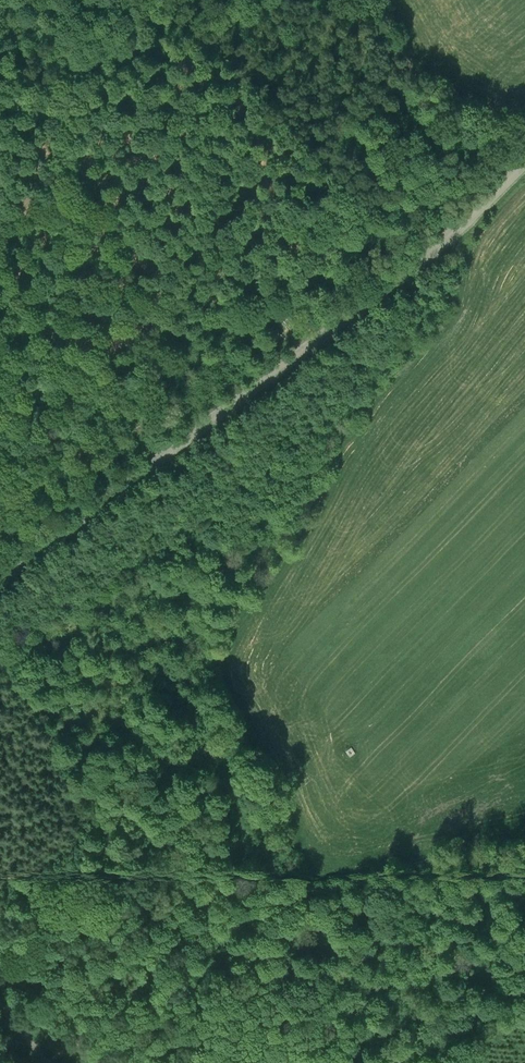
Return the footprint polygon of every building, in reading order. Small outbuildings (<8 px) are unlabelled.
[(348,744),(353,740),(349,734),(343,738),(348,744)]
